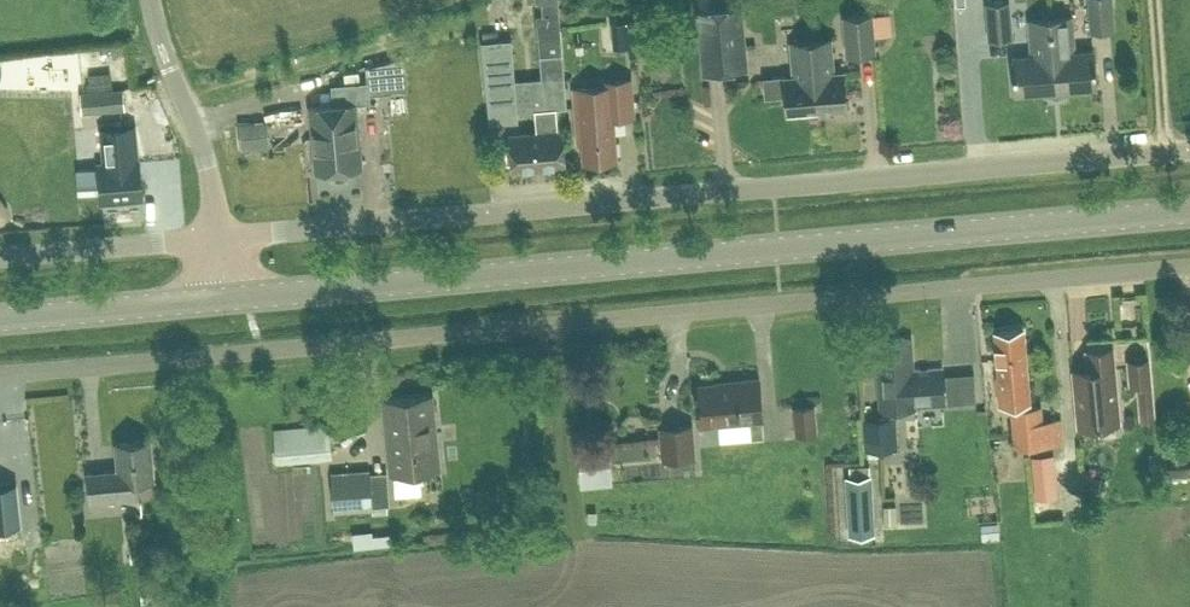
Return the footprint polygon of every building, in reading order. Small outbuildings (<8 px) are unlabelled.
[(489,119),(517,116),(516,108),(534,106),(536,129),(509,131),(510,138),(504,138),(505,159),(511,159),(512,165),(563,161),(560,127),(557,128),(555,105),(557,105),(557,104),(566,104),(558,0),(542,0),(543,11),(537,12),(543,75),(515,77),(512,35),(482,38),(489,119)] [(1012,36),(1009,0),(990,0),(984,0),(986,38),(1012,36)] [(1114,28),(1112,0),(1087,0),(1089,30),(1114,28)] [(744,66),(738,5),(699,8),(704,70),(744,66)] [(845,52),(874,50),(870,12),(842,14),(845,52)] [(1047,16),(1053,88),(1095,84),(1092,48),(1074,49),(1071,14),(1047,16)] [(638,42),(637,15),(619,15),(621,43),(638,42)] [(1053,88),(1047,16),(1028,18),(1030,51),(1010,53),(1014,91),(1053,88)] [(809,38),(816,109),(845,106),(842,69),(832,70),(829,36),(809,38)] [(786,111),(816,109),(809,38),(790,40),(793,74),(783,75),(786,111)] [(385,71),(366,72),(366,80),(369,80),(370,95),(386,93),(385,71)] [(607,78),(608,83),(572,86),(576,140),(582,140),(583,160),(615,157),(612,112),(632,110),(629,76),(607,78)] [(313,138),(358,134),(356,103),(376,101),(375,99),(370,99),(370,95),(369,80),(366,80),(339,83),(340,103),(310,105),(313,138)] [(81,113),(126,109),(124,87),(79,91),(81,113)] [(271,143),(265,117),(241,123),(247,149),(271,143)] [(139,159),(138,159),(135,125),(101,128),(104,162),(98,162),(102,200),(142,197),(139,159)] [(358,134),(313,138),(316,170),(361,166),(358,134)] [(81,158),(48,159),(50,220),(83,219),(81,158)] [(41,182),(23,185),(26,213),(44,211),(41,182)] [(995,348),(997,374),(999,402),(1027,400),(1025,371),(1026,371),(1024,346),(1022,346),(1020,327),(996,329),(997,348),(995,348)] [(875,339),(877,376),(878,407),(914,406),(914,403),(943,402),(942,366),(913,367),(911,336),(904,337),(904,336),(880,337),(880,339),(875,339)] [(1079,422),(1118,419),(1113,364),(1112,364),(1110,345),(1088,347),(1089,366),(1074,367),(1079,422)] [(1128,358),(1130,382),(1149,380),(1147,356),(1128,358)] [(696,402),(698,424),(749,419),(750,437),(763,436),(761,418),(762,418),(758,376),(729,379),(730,381),(697,383),(699,401),(696,402)] [(433,394),(382,399),(389,474),(440,469),(433,394)] [(818,432),(815,403),(792,406),(794,434),(818,432)] [(1040,403),(1010,406),(1013,444),(1061,441),(1059,417),(1041,419),(1040,403)] [(894,444),(893,416),(863,417),(864,446),(894,444)] [(331,449),(329,423),(274,428),(277,454),(331,449)] [(663,457),(694,454),(691,423),(660,425),(663,457)] [(650,461),(646,433),(614,437),(618,464),(650,461)] [(135,480),(154,478),(150,439),(116,442),(118,469),(88,472),(90,503),(136,498),(135,480)] [(1171,460),(1184,459),(1184,444),(1170,445),(1171,460)] [(613,484),(609,445),(577,448),(581,487),(613,484)] [(1189,477),(1189,466),(1167,468),(1168,478),(1189,477)] [(373,508),(369,470),(326,474),(329,512),(373,508)] [(873,532),(870,475),(846,477),(849,534),(873,532)] [(19,522),(15,482),(0,484),(0,524),(19,522)] [(917,492),(888,496),(892,522),(921,518),(917,492)] [(0,537),(0,557),(27,556),(27,536),(0,537)] [(189,598),(141,602),(142,606),(190,606),(189,598)]
